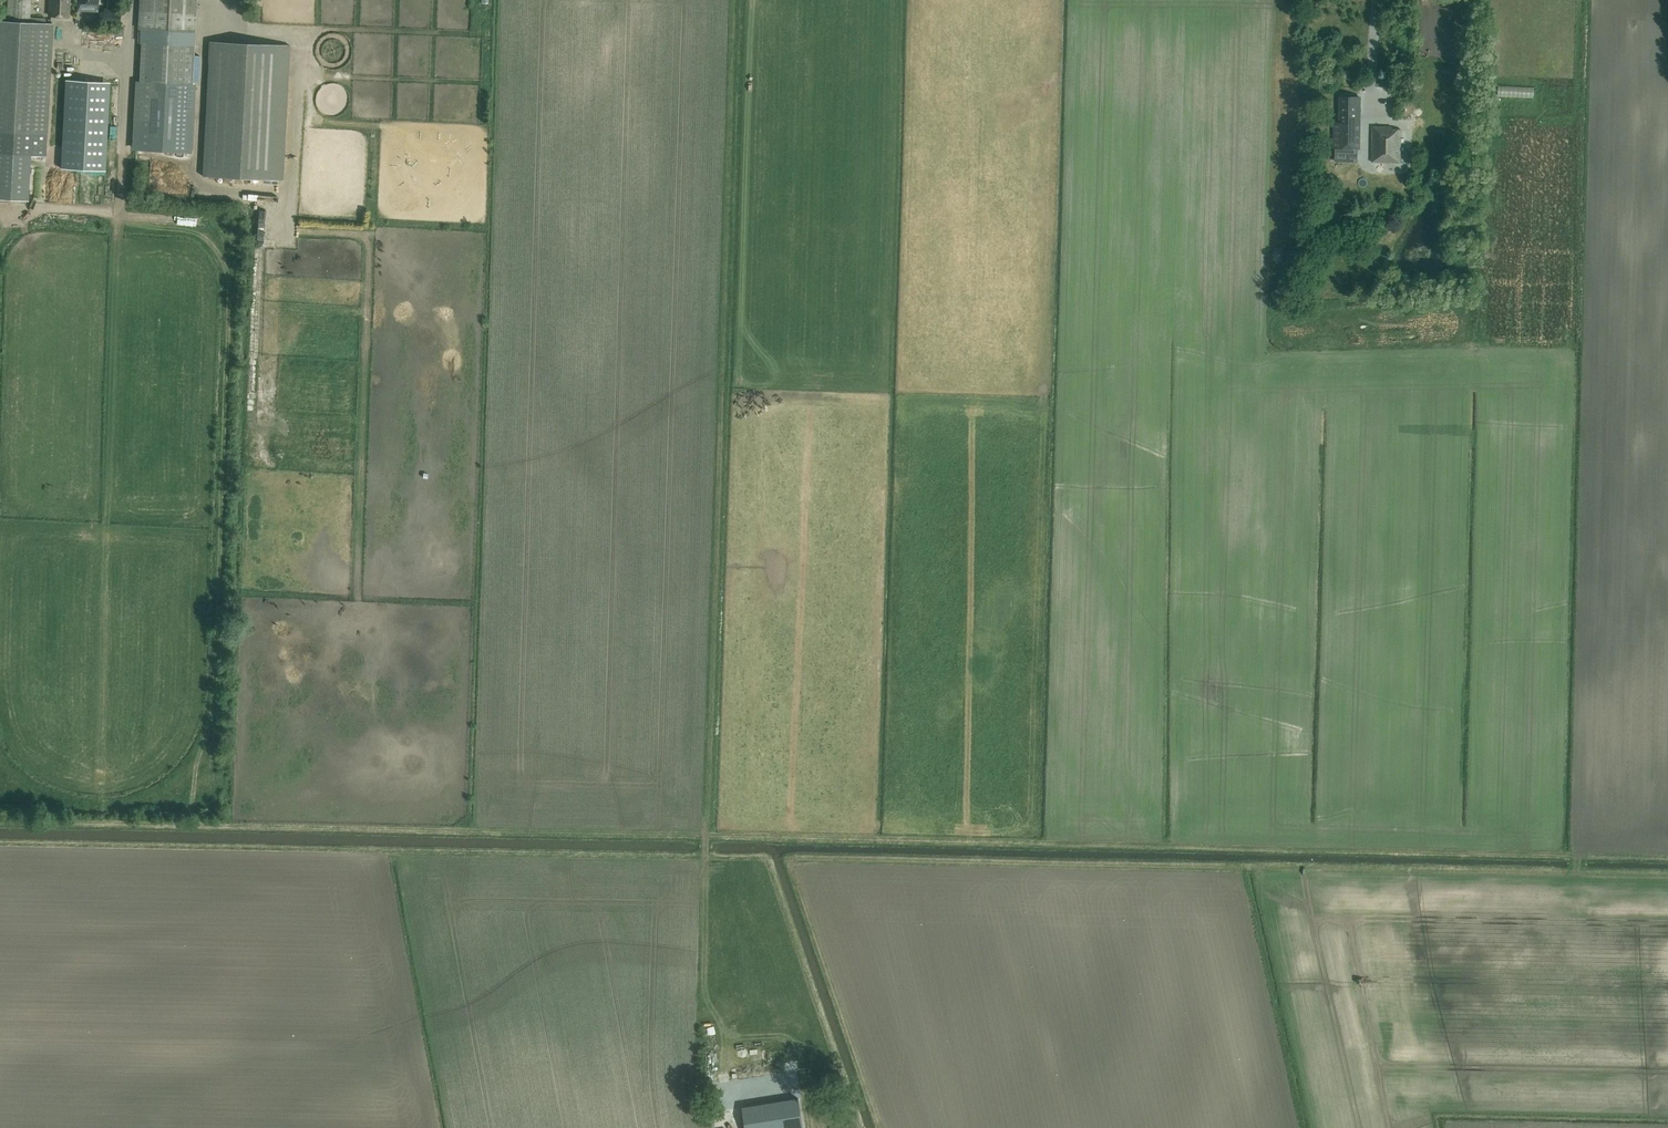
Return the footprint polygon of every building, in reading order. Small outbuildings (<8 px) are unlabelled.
[(30,201),(33,155),(46,156),(47,135),(53,24),(29,23),(31,0),(8,0),(7,21),(0,21),(0,199),(30,201)] [(69,0),(50,0),(49,16),(68,17),(69,0)] [(141,42),(143,42),(141,82),(139,82),(135,149),(189,152),(194,45),(196,0),(143,0),(141,42)] [(289,46),(211,42),(204,175),(282,178),(289,46)] [(66,79),(61,168),(105,170),(110,82),(66,79)] [(1386,89),(1374,89),(1374,102),(1372,102),(1372,120),(1386,120),(1386,118),(1390,118),(1390,107),(1385,107),(1385,104),(1390,104),(1390,99),(1385,99),(1386,89)] [(1359,97),(1340,97),(1339,123),(1334,122),(1334,148),(1359,149),(1359,119),(1359,97)] [(1391,126),(1371,126),(1371,165),(1373,165),(1373,167),(1382,167),(1382,163),(1400,163),(1400,153),(1407,153),(1407,138),(1400,138),(1400,129),(1391,129),(1391,126)] [(59,186),(51,198),(58,203),(66,191),(59,186)] [(743,1107),(746,1127),(803,1127),(798,1098),(743,1107)]
